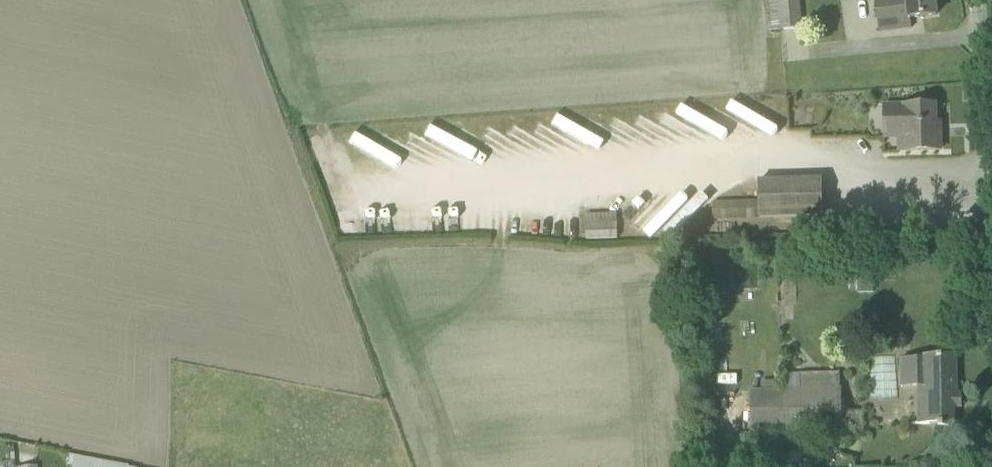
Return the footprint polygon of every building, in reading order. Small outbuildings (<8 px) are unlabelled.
[(772,30),(803,28),(800,0),(769,0),(772,30)] [(880,33),(912,28),(911,19),(937,15),(935,0),(881,0),(876,1),(880,33)] [(936,123),(936,105),(891,106),(891,125),(897,130),(905,130),(905,151),(941,150),(940,123),(936,123)] [(815,216),(814,177),(750,178),(750,198),(720,199),(720,218),(815,216)] [(618,239),(618,223),(586,224),(587,240),(618,239)] [(857,293),(872,293),(872,275),(857,275),(857,293)] [(919,388),(921,423),(912,424),(912,425),(939,424),(939,428),(954,428),(954,434),(955,434),(955,408),(958,408),(957,355),(918,356),(918,358),(900,359),(901,389),(919,388)] [(752,391),(752,432),(842,430),(842,389),(841,389),(841,373),(801,374),(801,390),(752,391)] [(68,455),(66,465),(70,466),(128,466),(68,455)]
